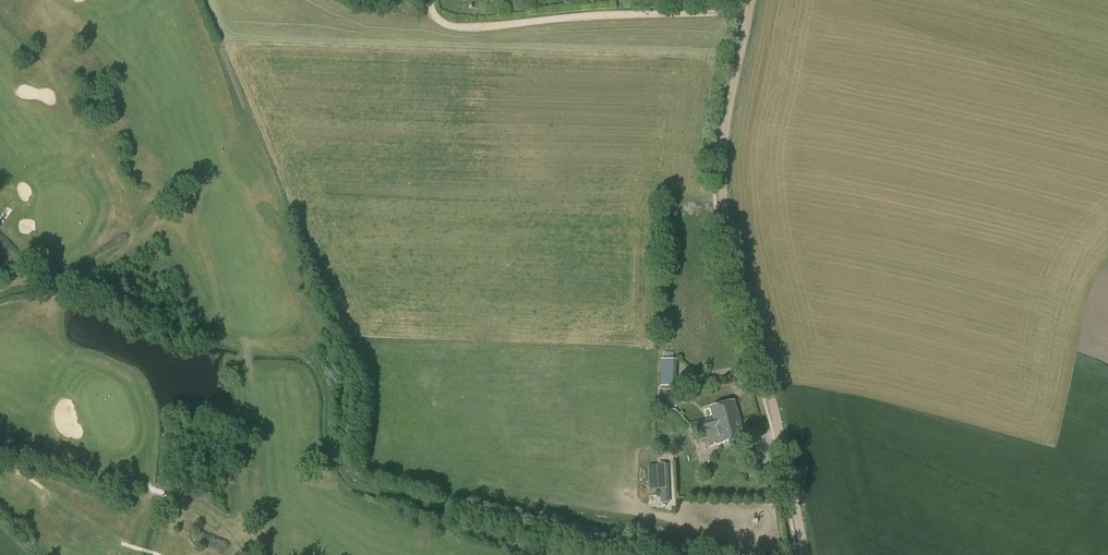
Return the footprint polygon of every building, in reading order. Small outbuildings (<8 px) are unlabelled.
[(661,386),(676,387),(676,360),(662,360),(661,386)] [(710,408),(713,418),(715,425),(721,423),(722,426),(740,421),(735,401),(710,408)] [(700,422),(704,433),(705,433),(709,447),(744,438),(740,421),(722,426),(721,423),(715,425),(713,418),(700,422)] [(693,436),(704,433),(700,422),(690,424),(693,436)] [(664,465),(664,462),(658,462),(658,465),(651,465),(652,490),(669,489),(668,465),(664,465)] [(213,495),(207,492),(204,499),(210,502),(213,495)]
